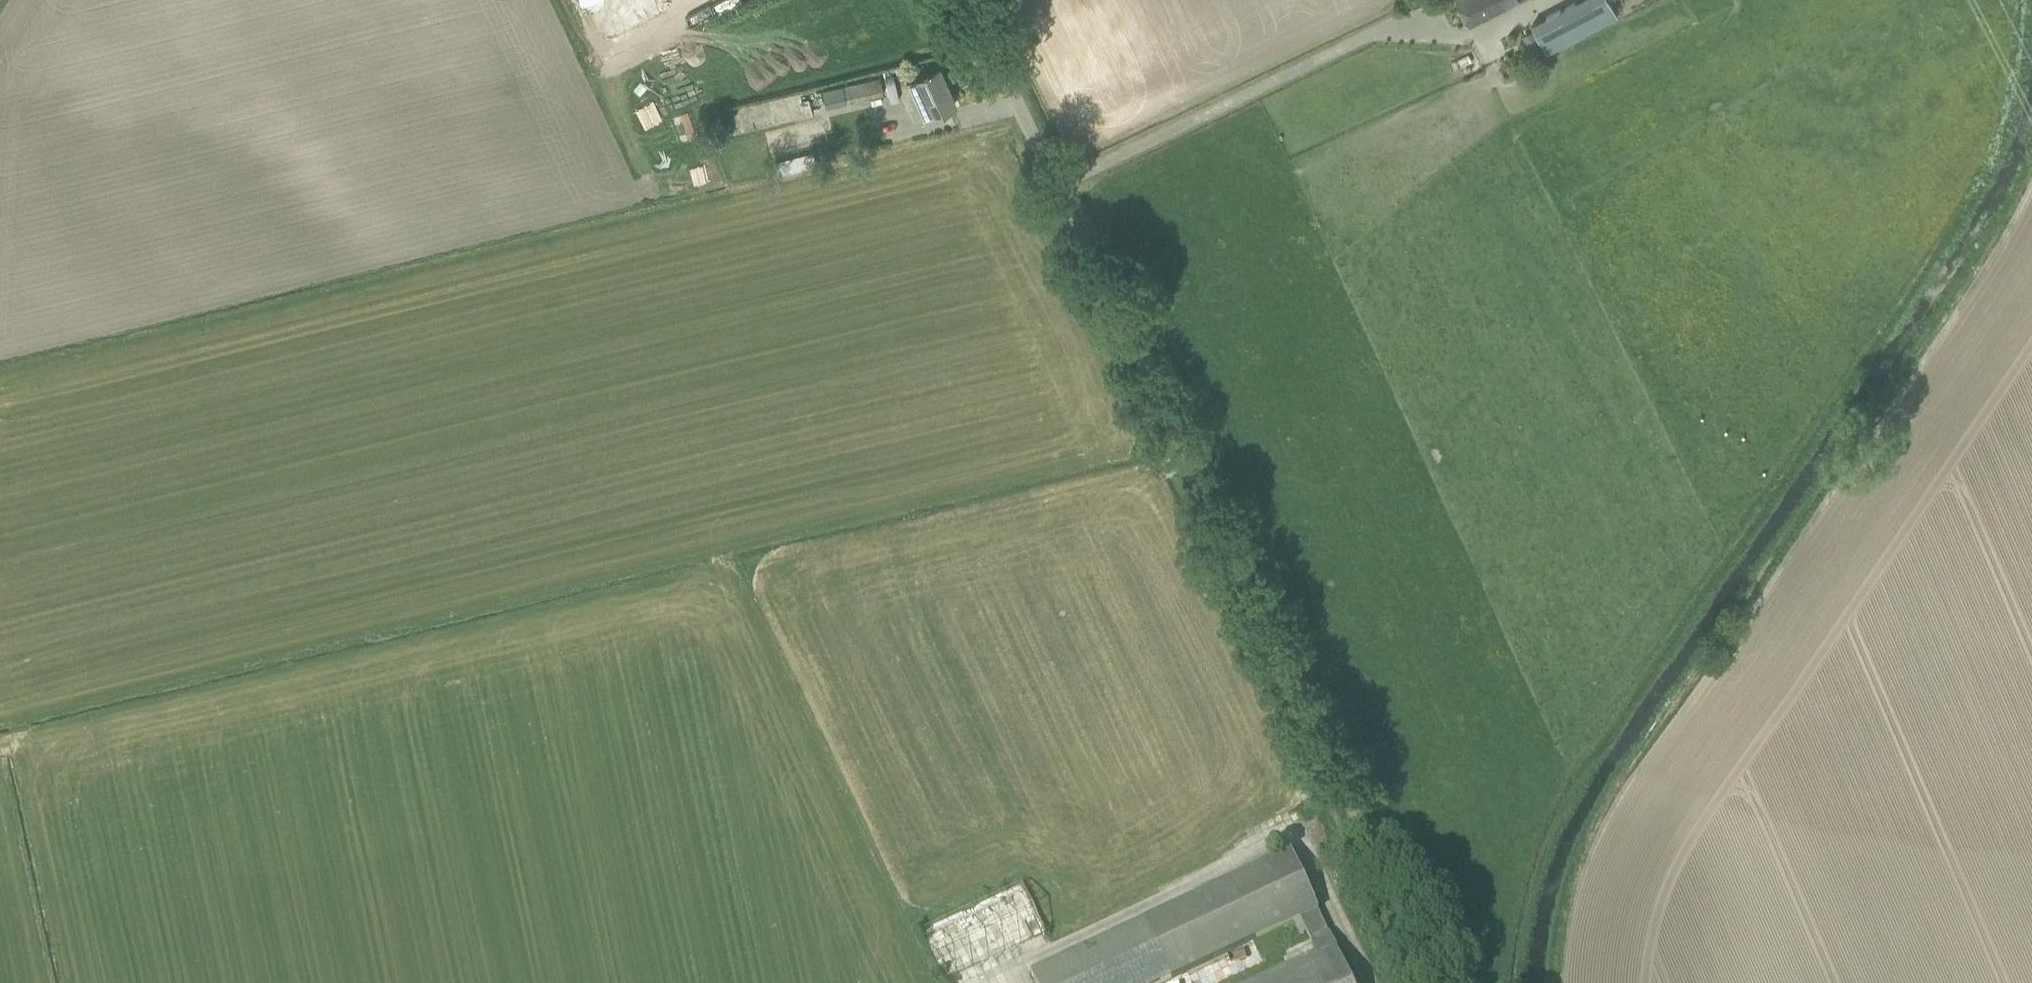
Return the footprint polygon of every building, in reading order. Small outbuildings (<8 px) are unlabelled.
[(591,44),(657,16),(650,0),(573,0),(591,44)] [(1470,25),(1518,0),(1457,0),(1470,25)] [(1548,53),(1619,17),(1610,0),(1578,0),(1532,23),(1535,28),(1543,45),(1548,53)] [(1535,28),(1523,34),(1531,51),(1543,45),(1535,28)] [(954,105),(938,69),(903,84),(920,121),(954,105)] [(878,79),(822,92),(826,109),(882,97),(882,93),(878,79)] [(780,159),(784,172),(813,164),(810,151),(780,159)] [(1031,975),(1034,982),(1166,982),(1300,920),(1311,942),(1313,941),(1320,955),(1260,982),(1351,982),(1335,948),(1334,949),(1317,912),(1318,912),(1291,853),(1031,975)] [(926,928),(948,982),(1048,941),(1026,887),(926,928)]
